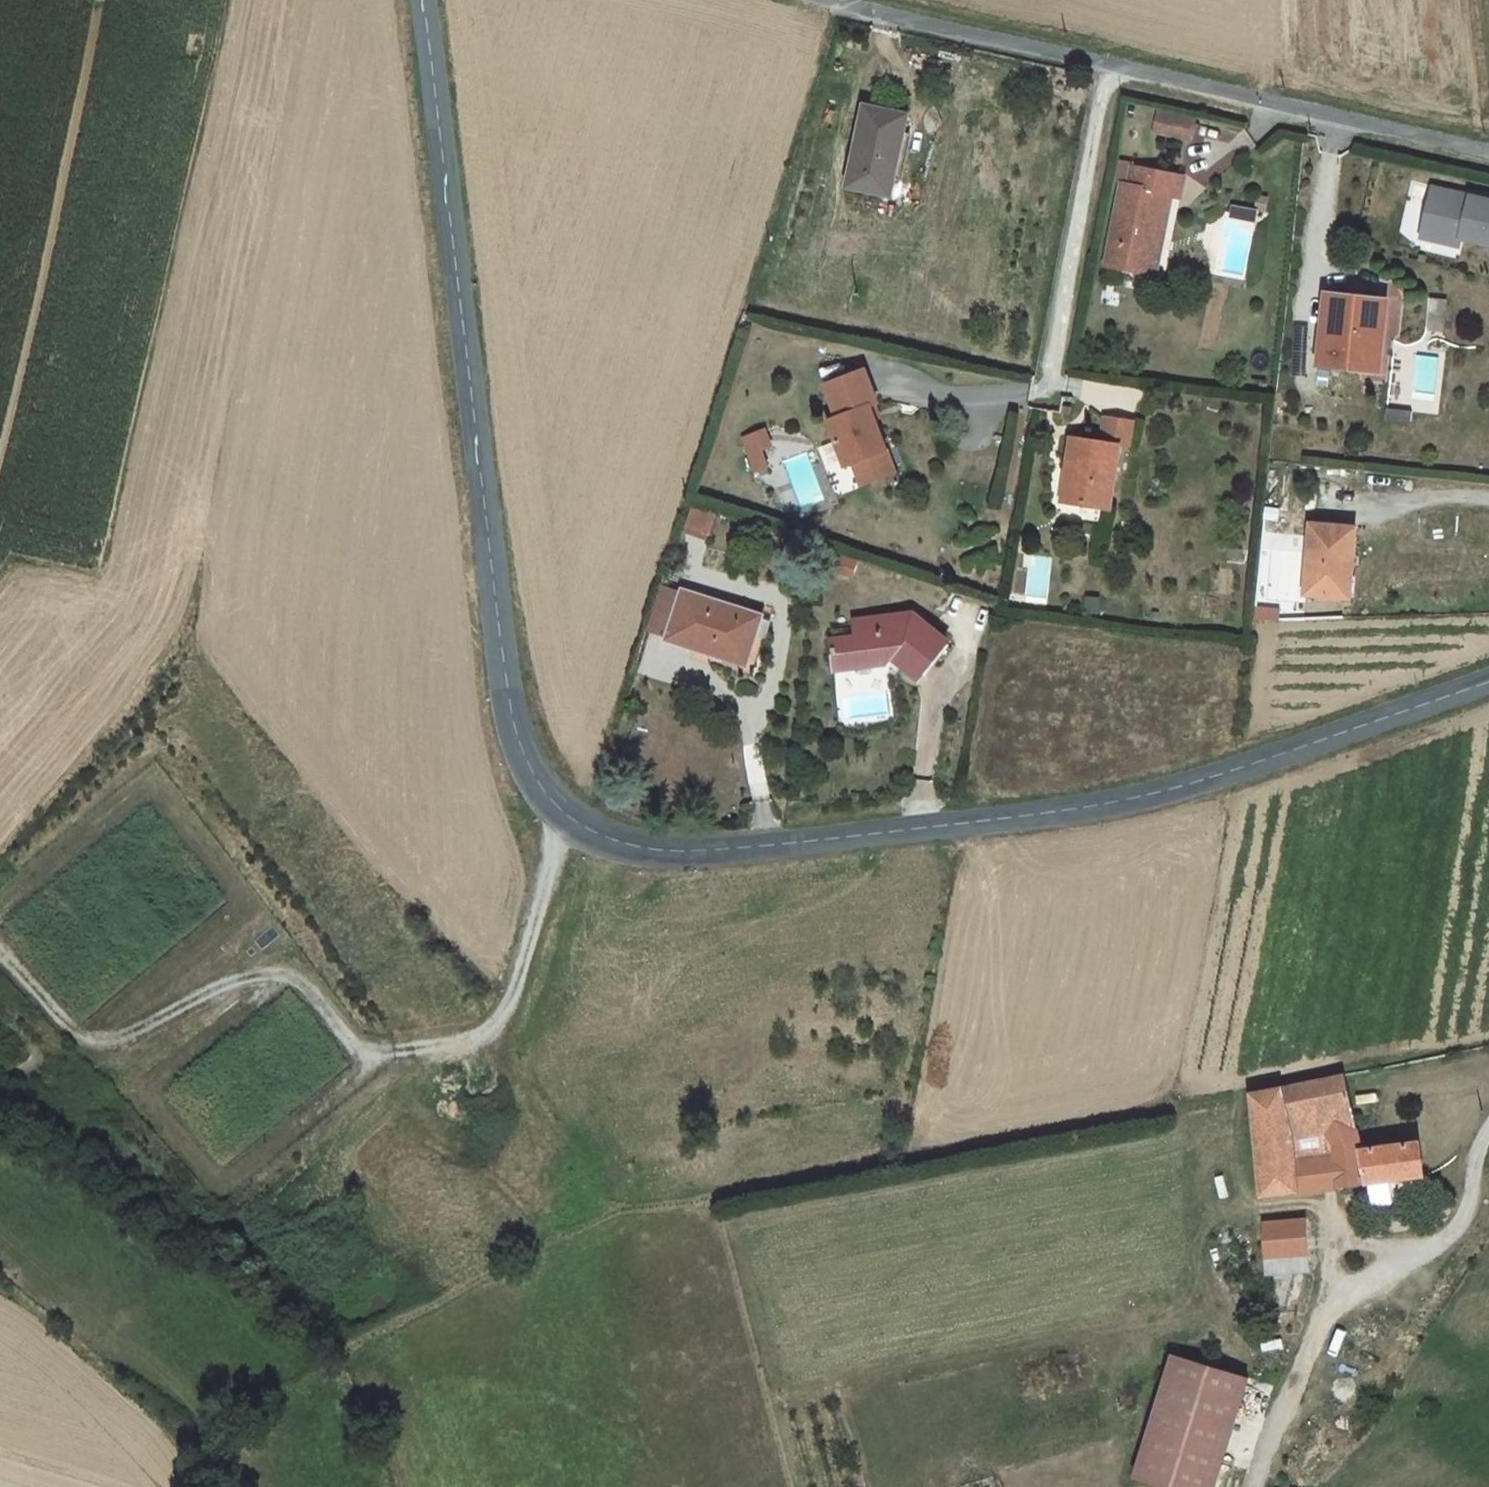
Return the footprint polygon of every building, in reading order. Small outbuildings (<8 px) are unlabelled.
[(911,186),(929,104),(885,94),(867,176),(911,186)] [(1212,111),(1176,104),(1173,122),(1209,130),(1212,111)] [(1122,256),(1167,265),(1184,185),(1191,186),(1200,188),(1203,168),(1152,158),(1149,177),(1138,175),(1122,256)] [(1191,186),(1184,185),(1167,265),(1174,267),(1191,186)] [(1488,252),(1488,198),(1430,185),(1419,236),(1488,252)] [(1288,190),(1277,188),(1275,198),(1287,200),(1288,190)] [(1387,300),(1328,294),(1320,363),(1370,369),(1375,323),(1384,324),(1387,300)] [(1446,303),(1431,301),(1427,331),(1443,333),(1446,303)] [(850,407),(841,411),(857,455),(899,440),(884,396),(890,394),(878,359),(838,373),(850,407)] [(1107,405),(1103,430),(1133,435),(1138,436),(1142,411),(1107,405)] [(1103,430),(1085,426),(1075,487),(1122,495),(1133,435),(1103,430)] [(775,427),(761,433),(773,466),(782,462),(777,448),(782,446),(775,427)] [(708,540),(717,513),(692,505),(683,532),(708,540)] [(1362,586),(1368,517),(1322,513),(1315,581),(1362,586)] [(1298,515),(1286,514),(1285,528),(1297,529),(1298,515)] [(678,627),(694,579),(671,571),(654,618),(678,627)] [(722,641),(754,652),(769,607),(694,579),(678,627),(722,641)] [(920,617),(916,616),(915,604),(865,610),(866,629),(841,632),(844,657),(882,654),(884,648),(897,648),(901,645),(910,654),(927,667),(956,631),(926,606),(920,617)] [(605,808),(610,794),(596,784),(591,797),(605,808)] [(1258,1082),(1268,1190),(1378,1173),(1382,1201),(1438,1191),(1434,1165),(1429,1136),(1372,1145),(1353,1067),(1258,1082)] [(1272,1216),(1276,1244),(1277,1264),(1316,1261),(1313,1213),(1272,1216)] [(1181,1346),(1142,1467),(1202,1486),(1219,1486),(1257,1370),(1181,1346)]
